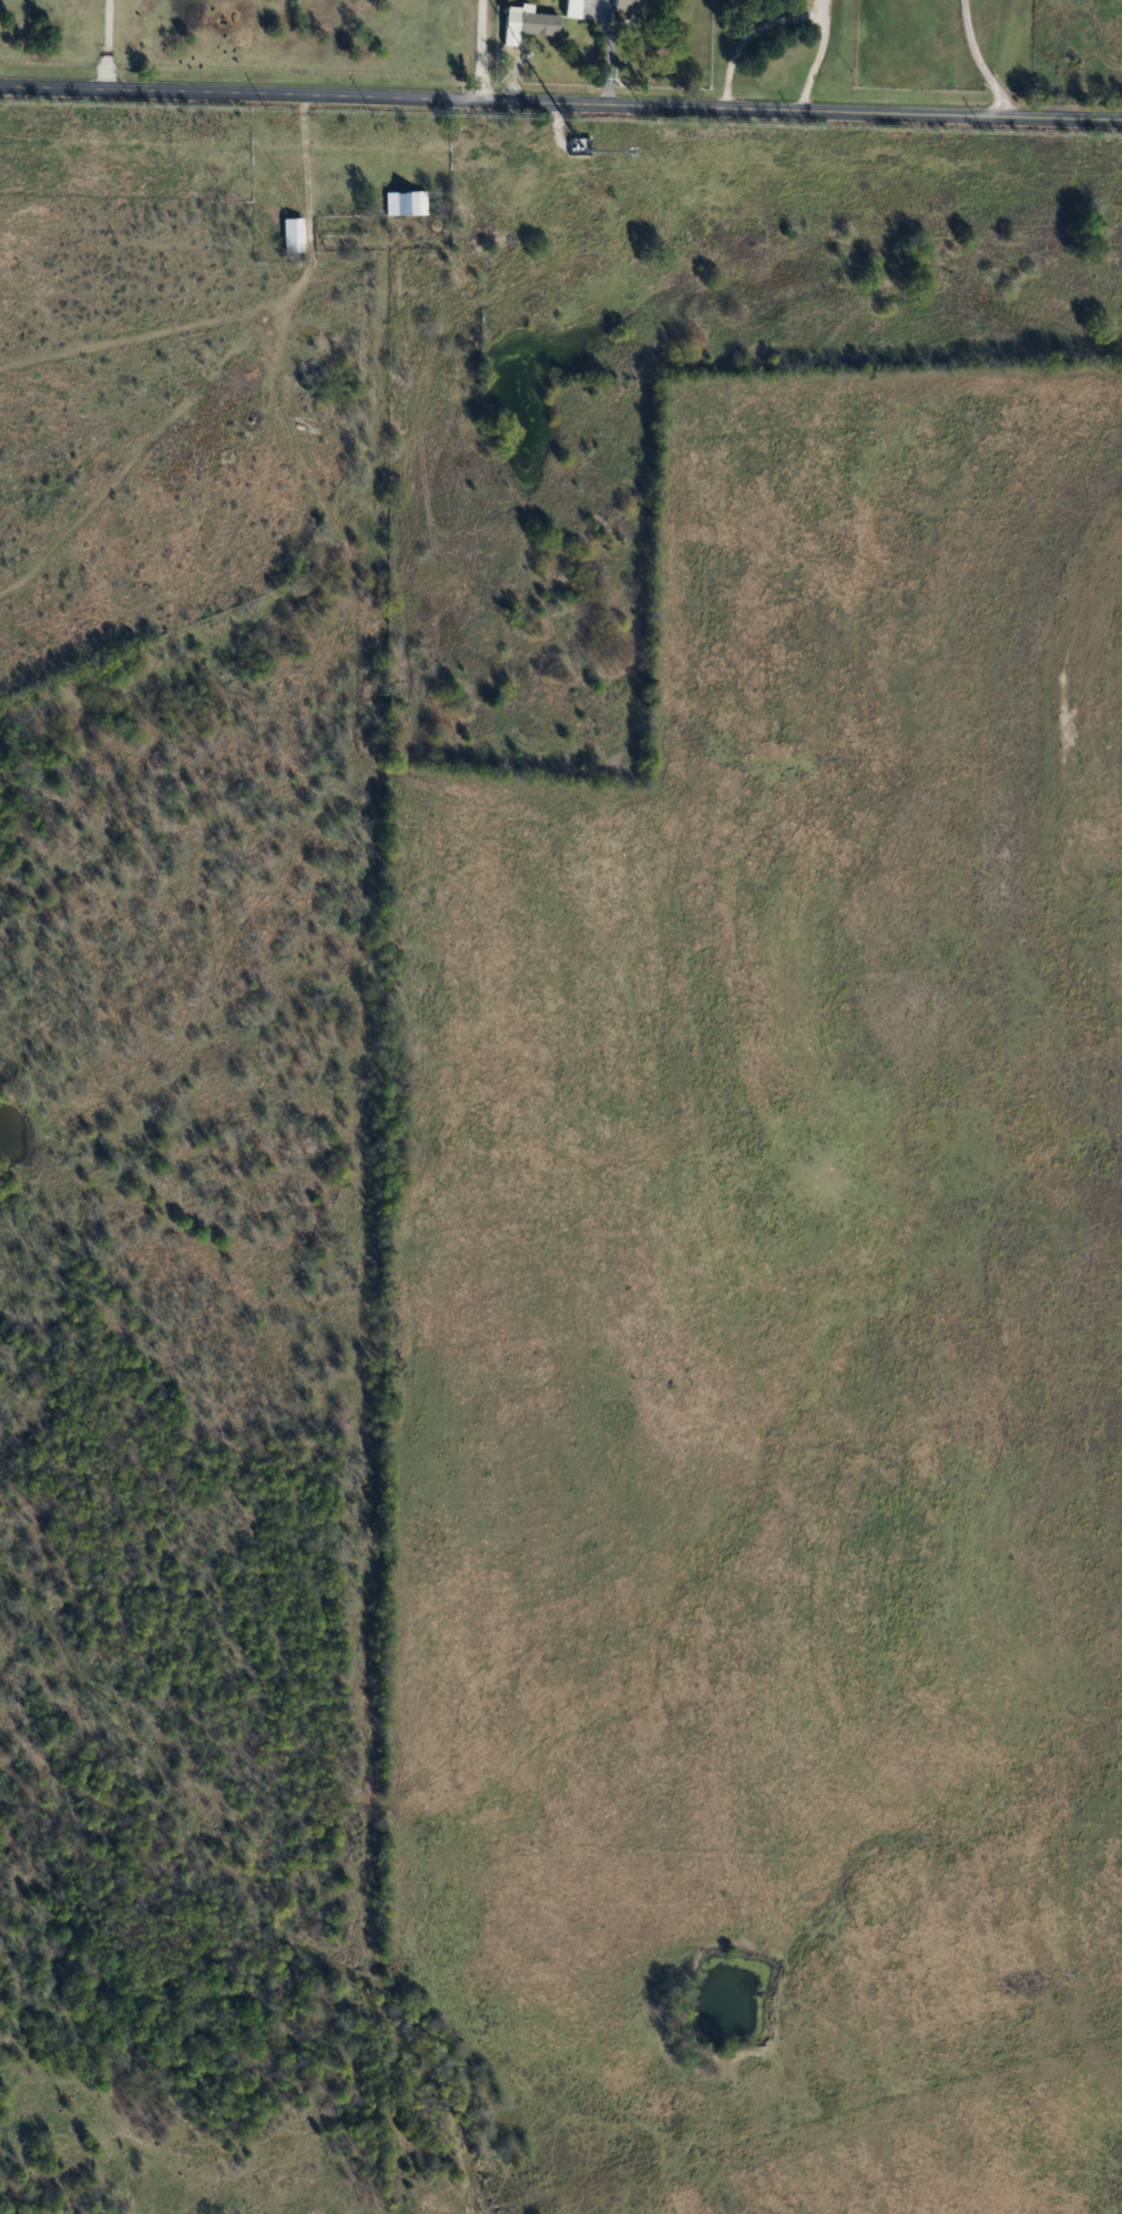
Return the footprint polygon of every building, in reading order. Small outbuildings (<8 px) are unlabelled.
[(566,16),(585,17),(585,0),(567,0),(566,16)] [(618,12),(647,13),(648,0),(618,0),(618,12)] [(506,32),(562,35),(563,12),(506,10),(506,32)] [(428,215),(387,215),(387,191),(428,191),(428,215)] [(305,253),(284,253),(284,217),(305,217),(305,253)]
